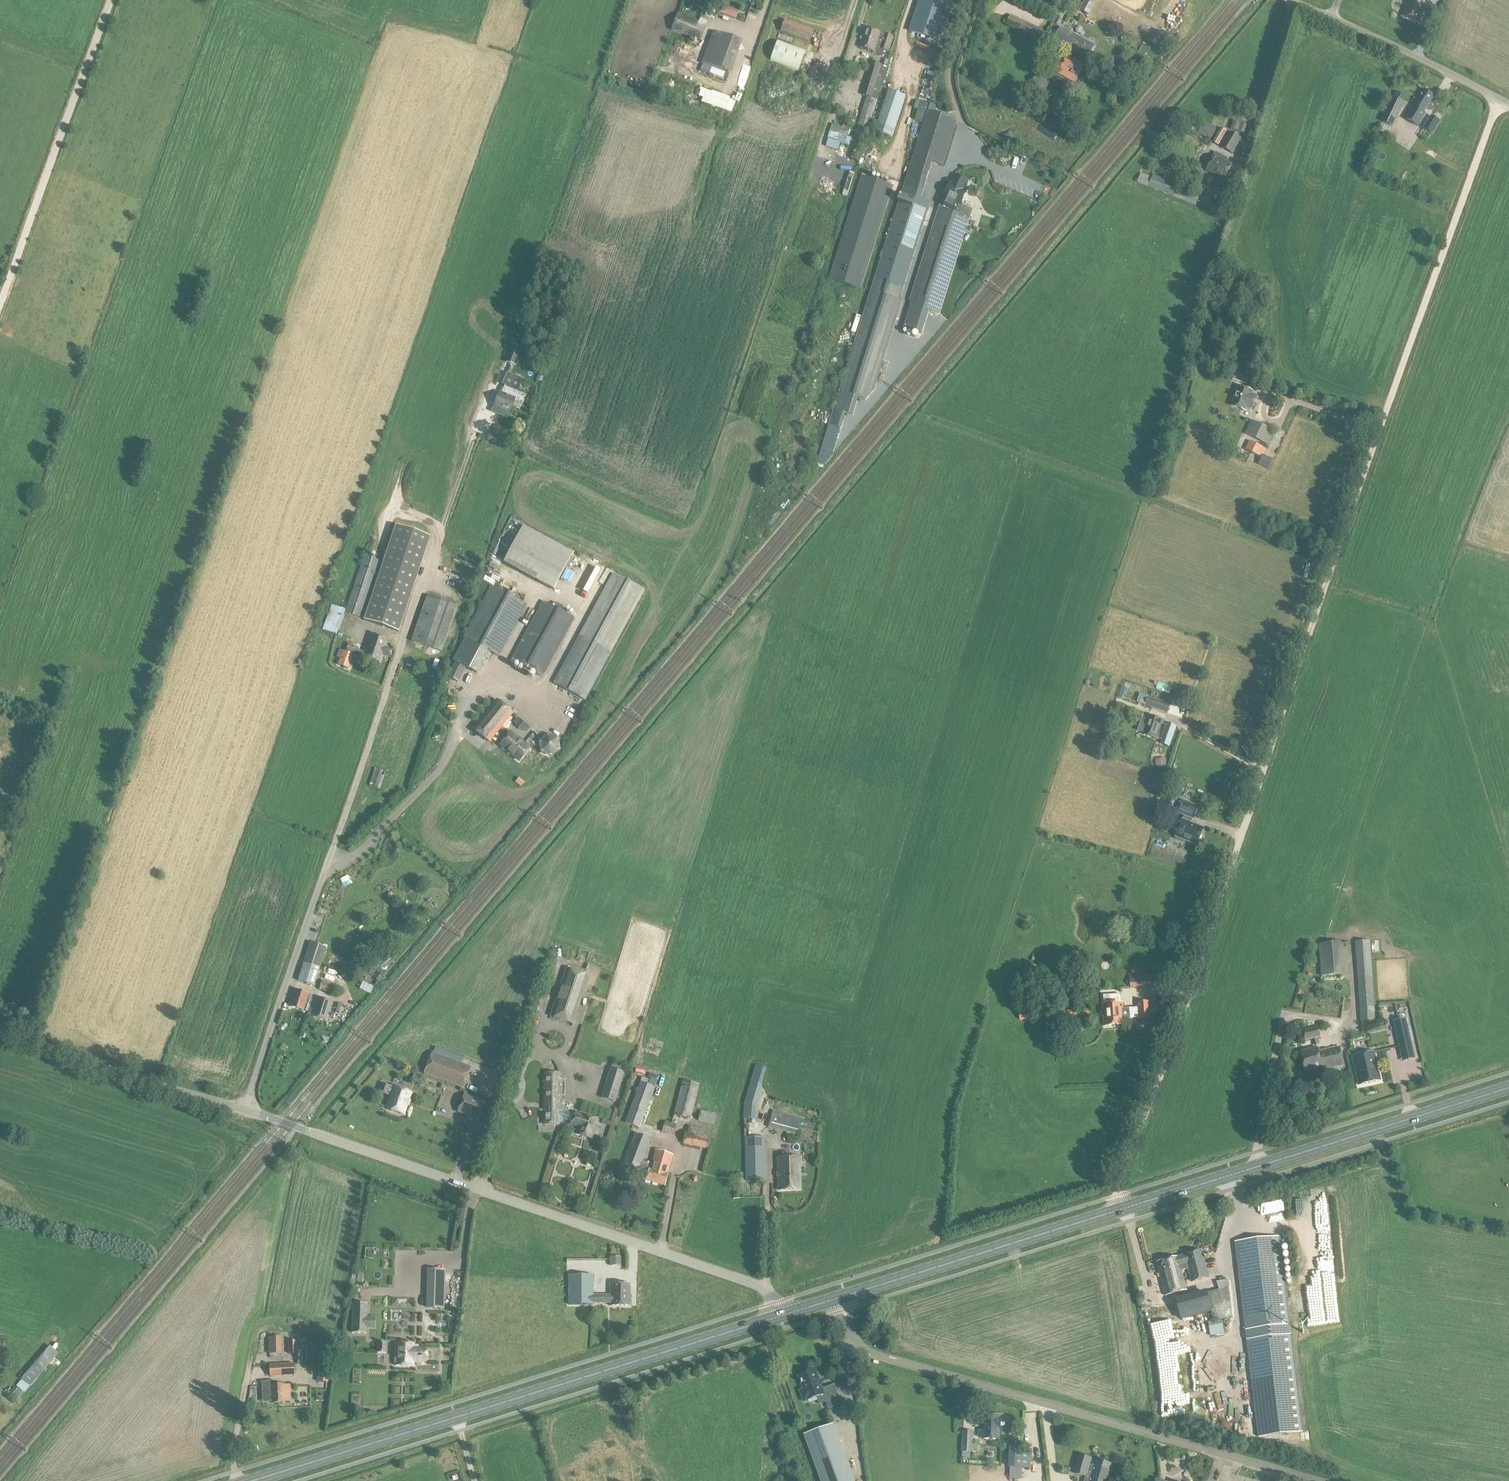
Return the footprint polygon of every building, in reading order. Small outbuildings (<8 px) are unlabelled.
[(908,31),(941,42),(955,0),(919,0),(908,31)] [(1080,10),(1089,16),(1098,0),(1086,0),(1080,10)] [(1418,0),(1409,0),(1403,15),(1419,22),(1427,4),(1418,0)] [(730,9),(728,16),(735,19),(738,12),(730,9)] [(700,17),(699,21),(677,14),(672,31),(701,41),(707,24),(709,20),(700,17)] [(785,19),(780,32),(810,42),(814,30),(785,19)] [(973,21),(969,27),(980,34),(984,27),(973,21)] [(1043,29),(1030,23),(1025,34),(1038,40),(1043,29)] [(889,51),(893,37),(865,27),(859,47),(876,52),(881,53),(882,49),(889,51)] [(1057,36),(1054,40),(1067,47),(1089,58),(1095,46),(1093,45),(1093,43),(1090,42),(1089,42),(1079,37),(1079,36),(1076,34),(1075,35),(1074,34),(1073,35),(1061,28),(1057,36)] [(713,31),(707,48),(736,58),(742,42),(713,31)] [(966,37),(969,46),(979,43),(976,34),(966,37)] [(776,42),(772,55),(801,65),(806,53),(776,42)] [(1068,56),(1063,66),(1062,66),(1057,63),(1053,71),(1075,83),(1085,65),(1068,56)] [(872,99),(882,65),(882,64),(872,61),(862,96),(867,97),(872,99)] [(882,65),(872,99),(877,100),(888,67),(882,65)] [(1036,75),(1031,86),(1045,93),(1051,83),(1036,75)] [(790,88),(792,80),(778,77),(776,85),(790,88)] [(921,94),(930,97),(935,79),(930,78),(927,87),(924,86),(921,94)] [(875,132),(893,138),(907,96),(889,90),(875,132)] [(1425,91),(1408,118),(1418,124),(1428,110),(1425,109),(1433,96),(1425,91)] [(872,99),(867,97),(857,131),(867,134),(877,100),(872,99)] [(1404,103),(1393,98),(1381,122),(1393,127),(1404,103)] [(855,111),(855,99),(842,99),(842,111),(855,111)] [(1424,128),(1433,134),(1444,115),(1435,110),(1424,128)] [(928,111),(914,156),(932,162),(943,165),(957,122),(956,120),(928,111)] [(914,127),(919,115),(912,112),(907,125),(914,127)] [(1191,119),(1187,128),(1211,140),(1217,128),(1204,122),(1202,125),(1191,119)] [(1227,132),(1221,128),(1212,142),(1218,146),(1227,132)] [(827,137),(845,143),(848,135),(830,129),(827,137)] [(1232,153),(1241,138),(1230,132),(1221,147),(1232,153)] [(1008,133),(1003,136),(1006,142),(1012,139),(1008,133)] [(1228,159),(1216,153),(1206,170),(1224,180),(1233,164),(1227,161),(1228,159)] [(1149,187),(1153,177),(1141,172),(1138,183),(1149,187)] [(987,193),(993,196),(1005,177),(999,173),(987,193)] [(944,198),(961,206),(968,191),(965,189),(969,181),(956,175),(952,184),(950,183),(943,198),(944,198)] [(1153,175),(1153,177),(1149,187),(1148,188),(1174,198),(1174,197),(1178,187),(1179,185),(1153,175)] [(893,186),(861,176),(829,280),(861,290),(893,186)] [(1178,187),(1174,197),(1196,206),(1200,196),(1178,187)] [(902,193),(867,307),(897,317),(902,302),(901,297),(931,202),(921,199),(902,193)] [(944,198),(939,209),(948,212),(947,218),(967,224),(969,218),(970,218),(972,210),(961,206),(944,198)] [(980,214),(995,217),(997,210),(982,206),(980,214)] [(912,305),(904,329),(922,334),(930,310),(940,314),(970,218),(969,218),(967,224),(947,218),(948,212),(939,209),(910,300),(911,300),(912,305)] [(897,317),(867,307),(840,393),(866,401),(874,391),(897,317)] [(544,311),(541,319),(550,322),(553,314),(544,311)] [(522,348),(511,344),(505,363),(516,366),(522,348)] [(1236,372),(1233,380),(1248,385),(1250,377),(1236,372)] [(1250,377),(1248,385),(1247,387),(1254,390),(1257,380),(1250,377)] [(499,392),(493,408),(497,410),(496,413),(508,418),(509,414),(512,407),(514,401),(522,404),(523,404),(527,395),(518,392),(504,387),(504,388),(502,387),(500,393),(499,392)] [(1253,392),(1246,389),(1238,387),(1231,405),(1246,410),(1246,408),(1252,410),(1257,397),(1252,395),(1253,392)] [(1250,425),(1246,434),(1269,445),(1275,434),(1272,433),(1273,430),(1258,423),(1256,428),(1250,425)] [(1264,458),(1265,456),(1267,449),(1256,444),(1249,441),(1249,442),(1248,444),(1245,450),(1262,457),(1264,458)] [(1257,457),(1256,463),(1269,466),(1270,460),(1257,457)] [(396,631),(424,535),(392,526),(382,561),(366,556),(356,588),(370,592),(361,621),(396,631)] [(523,526),(504,564),(503,565),(546,587),(566,549),(523,526)] [(613,573),(554,684),(585,701),(645,590),(613,573)] [(491,587),(467,634),(454,659),(479,672),(492,648),(501,652),(526,605),(491,587)] [(411,641),(442,653),(458,606),(427,595),(411,641)] [(543,602),(511,661),(511,662),(542,678),(574,618),(543,602)] [(322,629),(335,633),(343,608),(330,604),(322,629)] [(371,634),(364,652),(362,659),(380,665),(389,640),(371,634)] [(362,659),(364,652),(348,647),(346,652),(340,651),(338,658),(341,659),(338,665),(348,669),(353,655),(362,659)] [(455,662),(447,679),(459,683),(461,677),(465,679),(469,671),(455,662)] [(1170,704),(1156,699),(1156,697),(1149,694),(1145,704),(1167,712),(1170,704)] [(565,697),(563,701),(575,707),(577,703),(565,697)] [(497,701),(474,729),(489,742),(513,713),(497,701)] [(567,728),(573,715),(557,707),(554,713),(559,715),(555,723),(567,728)] [(532,709),(530,713),(543,720),(546,716),(532,709)] [(1142,719),(1139,731),(1144,733),(1143,734),(1158,739),(1159,738),(1162,739),(1161,744),(1164,745),(1171,747),(1177,727),(1167,723),(1166,725),(1163,724),(1164,720),(1149,715),(1147,721),(1142,719)] [(521,719),(517,725),(523,730),(526,733),(530,727),(521,719)] [(500,746),(519,761),(530,748),(511,733),(500,746)] [(562,750),(560,739),(548,734),(538,741),(540,753),(552,758),(562,750)] [(1166,760),(1156,761),(1156,769),(1167,767),(1166,760)] [(369,786),(380,789),(385,772),(375,769),(369,786)] [(1182,801),(1177,813),(1185,816),(1193,819),(1194,819),(1199,807),(1182,801)] [(1185,816),(1183,820),(1182,820),(1176,837),(1177,837),(1176,839),(1184,843),(1185,840),(1197,845),(1204,828),(1191,823),(1193,819),(1185,816)] [(346,902),(344,907),(354,911),(356,906),(346,902)] [(323,915),(321,923),(333,927),(335,919),(323,915)] [(1375,1021),(1370,941),(1356,942),(1361,1022),(1375,1021)] [(326,948),(312,943),(311,943),(298,981),(314,986),(326,948)] [(356,978),(363,972),(358,965),(350,972),(356,978)] [(1322,976),(1342,974),(1341,965),(1321,966),(1322,976)] [(569,1022),(585,972),(567,966),(550,1016),(569,1022)] [(1143,975),(1141,975),(1142,987),(1158,986),(1157,974),(1154,974),(1143,975)] [(331,994),(334,984),(322,981),(319,990),(331,994)] [(309,995),(295,990),(290,1006),(304,1011),(309,995)] [(334,996),(346,1000),(347,994),(335,991),(334,996)] [(317,997),(311,1016),(311,1017),(312,1017),(327,1022),(329,1017),(334,1018),(335,1014),(330,1013),(333,1002),(317,997)] [(1105,1004),(1103,1004),(1103,1010),(1104,1016),(1104,1026),(1125,1024),(1124,1019),(1138,1018),(1138,1020),(1153,1019),(1151,1001),(1137,1002),(1137,1009),(1124,1010),(1123,1002),(1121,1002),(1105,1004)] [(333,1011),(340,1013),(342,1005),(335,1003),(333,1011)] [(1035,1008),(1019,1009),(1020,1020),(1036,1019),(1035,1008)] [(1321,1037),(1321,1036),(1319,1027),(1303,1030),(1305,1040),(1321,1037)] [(1404,1032),(1397,1033),(1401,1050),(1412,1047),(1409,1031),(1404,1032)] [(1318,1048),(1317,1048),(1301,1052),(1305,1071),(1321,1068),(1321,1069),(1344,1064),(1340,1046),(1319,1050),(1318,1048)] [(1353,1057),(1359,1084),(1381,1079),(1375,1052),(1353,1057)] [(470,1068),(432,1053),(424,1074),(462,1089),(470,1068)] [(751,1081),(749,1088),(760,1091),(762,1085),(762,1084),(766,1069),(756,1066),(755,1066),(751,1081)] [(544,1099),(544,1125),(559,1125),(559,1121),(559,1105),(559,1073),(544,1073),(544,1099)] [(674,1115),(691,1119),(697,1096),(701,1097),(703,1086),(699,1085),(699,1084),(683,1080),(674,1115)] [(606,1083),(601,1098),(615,1103),(620,1088),(606,1083)] [(625,1123),(639,1129),(655,1088),(640,1083),(625,1123)] [(411,1094),(390,1087),(390,1086),(383,1084),(380,1092),(390,1096),(386,1109),(404,1115),(411,1094)] [(486,1102),(464,1094),(457,1112),(479,1120),(486,1102)] [(559,1105),(559,1121),(562,1118),(571,1121),(570,1124),(578,1126),(576,1133),(593,1139),(599,1120),(575,1112),(574,1115),(563,1111),(559,1105)] [(714,1124),(716,1114),(700,1111),(698,1121),(714,1124)] [(772,1113),(768,1128),(782,1131),(798,1135),(799,1131),(805,1132),(808,1122),(772,1113)] [(813,1121),(809,1121),(809,1127),(813,1127),(813,1143),(828,1143),(828,1118),(813,1118),(813,1121)] [(609,1132),(610,1119),(599,1119),(599,1131),(609,1132)] [(666,1119),(664,1125),(673,1129),(676,1123),(666,1119)] [(709,1137),(703,1135),(705,1130),(689,1127),(687,1132),(686,1131),(683,1144),(707,1148),(709,1137)] [(623,1165),(640,1171),(642,1162),(651,1140),(635,1134),(623,1165)] [(765,1179),(765,1158),(765,1137),(745,1138),(745,1179),(765,1179)] [(655,1151),(653,1158),(651,1165),(643,1162),(641,1170),(645,1171),(643,1180),(664,1186),(673,1156),(655,1151)] [(799,1157),(777,1158),(778,1190),(800,1189),(799,1157)] [(1280,1237),(1235,1242),(1259,1437),(1303,1432),(1280,1237)] [(1185,1255),(1179,1257),(1182,1269),(1188,1267),(1191,1279),(1208,1274),(1201,1250),(1185,1254),(1185,1255)] [(1179,1257),(1179,1256),(1157,1262),(1165,1295),(1187,1289),(1182,1269),(1179,1257)] [(445,1271),(429,1270),(428,1308),(444,1308),(445,1271)] [(593,1295),(593,1275),(569,1275),(569,1305),(593,1305),(593,1303),(593,1295)] [(1233,1317),(1228,1280),(1219,1281),(1224,1318),(1233,1317)] [(610,1284),(610,1295),(594,1295),(594,1304),(610,1304),(610,1306),(630,1306),(630,1284),(610,1284)] [(1215,1290),(1205,1291),(1206,1298),(1216,1297),(1215,1290)] [(1176,1318),(1205,1310),(1202,1298),(1172,1306),(1176,1318)] [(353,1304),(352,1333),(366,1333),(367,1305),(353,1304)] [(1154,1310),(1142,1312),(1157,1420),(1187,1416),(1172,1307),(1165,1308),(1154,1310)] [(377,1317),(376,1324),(392,1324),(393,1309),(372,1309),(371,1317),(377,1317)] [(1225,1333),(1222,1320),(1208,1322),(1211,1336),(1225,1333)] [(1198,1386),(1189,1326),(1176,1328),(1186,1388),(1198,1386)] [(612,1329),(600,1336),(606,1346),(618,1338),(612,1329)] [(270,1354),(283,1353),(283,1336),(270,1336),(270,1354)] [(378,1353),(387,1353),(387,1343),(379,1343),(378,1353)] [(395,1366),(413,1366),(414,1362),(426,1362),(426,1347),(415,1347),(415,1344),(395,1343),(395,1366)] [(45,1370),(28,1356),(15,1372),(31,1385),(45,1370)] [(294,1364),(269,1365),(270,1377),(295,1376),(294,1364)] [(319,1365),(318,1374),(329,1375),(330,1366),(319,1365)] [(823,1389),(816,1369),(799,1376),(801,1382),(801,1384),(802,1383),(804,1390),(801,1391),(805,1402),(818,1397),(818,1395),(823,1393),(827,1402),(839,1397),(835,1385),(823,1389)] [(276,1386),(275,1381),(262,1382),(263,1397),(272,1396),(272,1403),(285,1402),(285,1401),(292,1401),(291,1386),(285,1386),(285,1385),(276,1386)] [(823,1414),(815,1419),(817,1423),(825,1418),(823,1414)] [(982,1439),(1000,1440),(1000,1429),(1008,1429),(1008,1418),(1001,1417),(1001,1416),(984,1415),(983,1430),(980,1430),(980,1437),(983,1438),(982,1439)] [(834,1425),(806,1435),(822,1480),(854,1480),(834,1425)] [(963,1431),(962,1452),(978,1453),(979,1445),(973,1445),(974,1432),(963,1431)] [(1023,1469),(1024,1451),(1022,1451),(1022,1447),(1009,1447),(1009,1468),(1023,1469)] [(1091,1472),(1093,1466),(1089,1465),(1091,1458),(1079,1455),(1074,1473),(1086,1477),(1088,1471),(1091,1472)] [(1086,1477),(1085,1480),(1106,1480),(1111,1464),(1098,1460),(1096,1466),(1093,1466),(1091,1472),(1088,1471),(1086,1477)]
